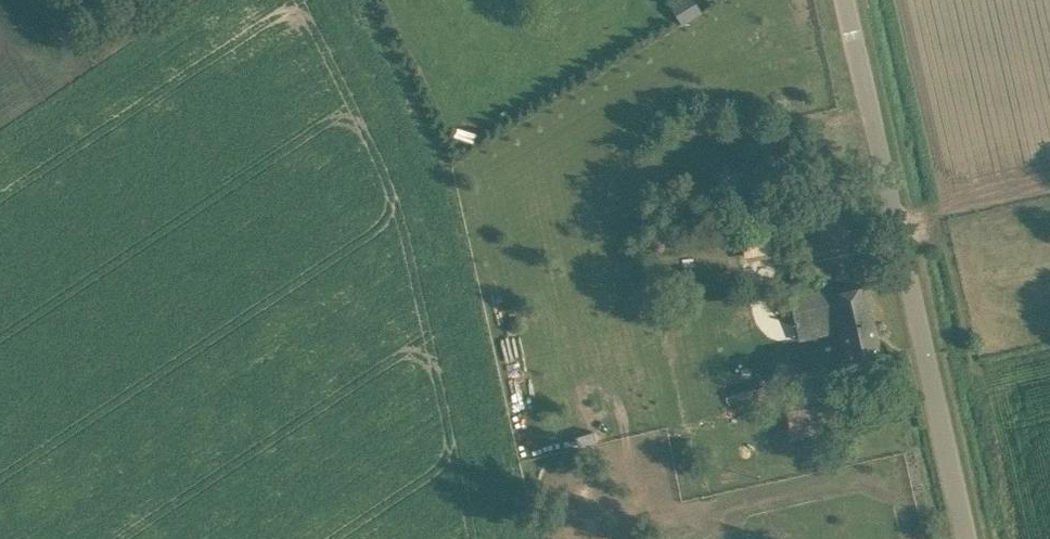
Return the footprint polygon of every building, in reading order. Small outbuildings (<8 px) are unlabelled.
[(672,1),(684,23),(707,11),(701,0),(673,0),(672,1)] [(790,298),(796,323),(798,331),(839,322),(849,366),(883,358),(866,285),(833,293),(833,289),(790,298)] [(830,390),(790,399),(797,433),(837,424),(830,390)]
